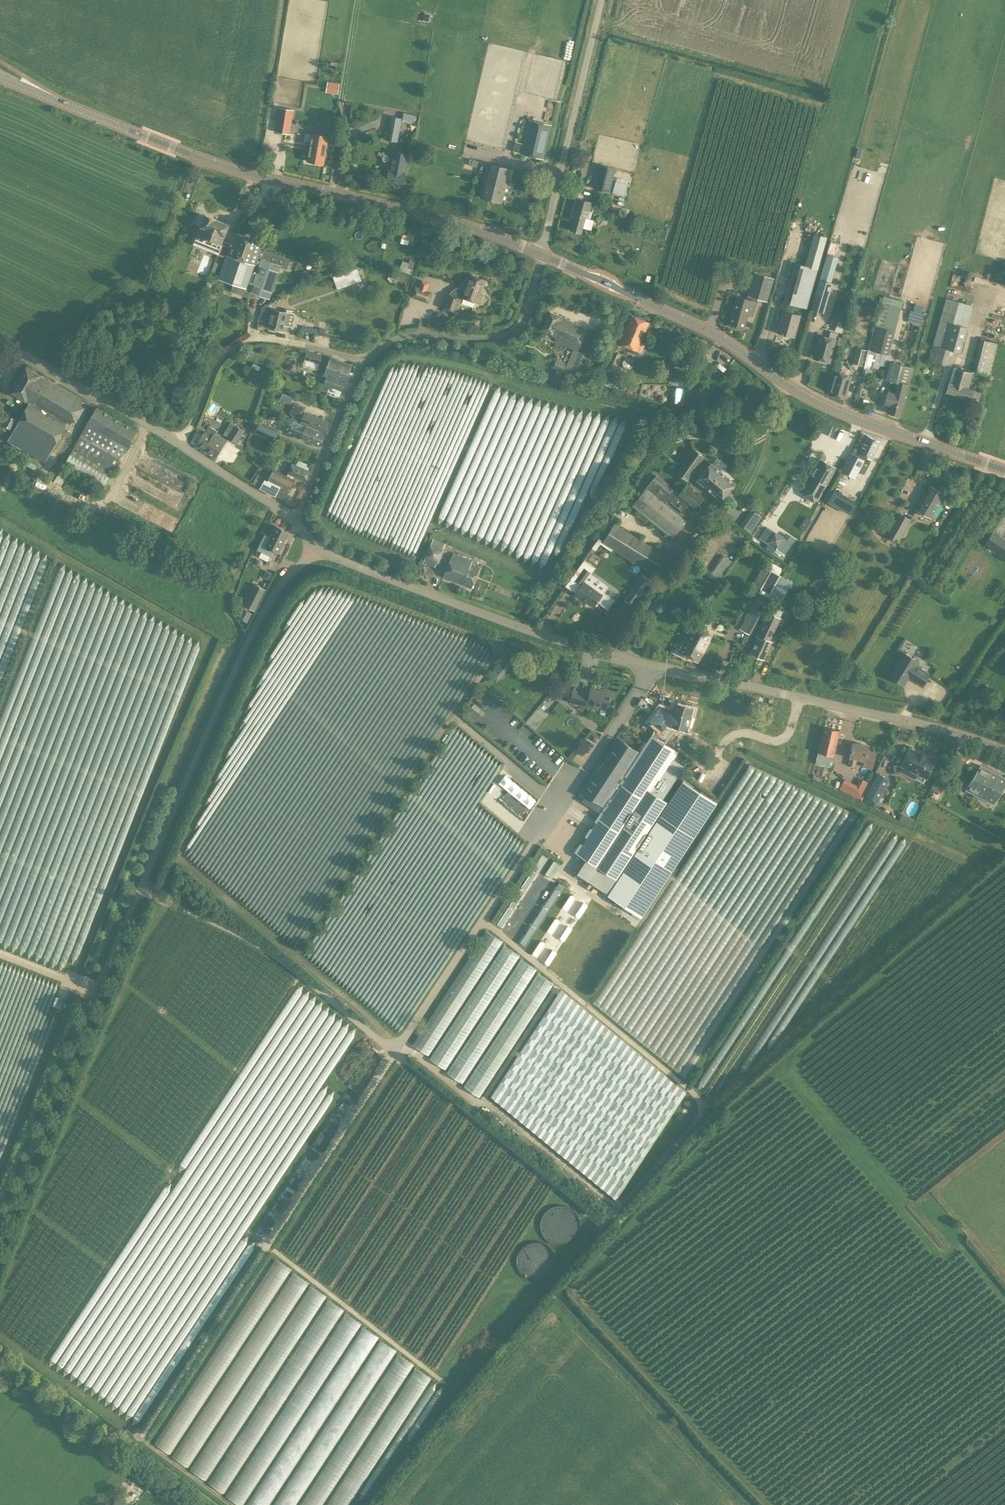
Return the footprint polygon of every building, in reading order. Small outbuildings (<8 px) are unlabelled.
[(327,92),(338,94),(340,84),(328,82),(327,92)] [(279,108),(276,132),(286,133),(287,122),(291,122),(293,110),(279,108)] [(385,139),(398,141),(402,121),(414,124),(416,114),(403,112),(402,119),(390,116),(385,139)] [(524,148),(516,145),(513,155),(542,161),(550,129),(528,125),(524,148)] [(311,134),(307,161),(324,164),(328,136),(311,134)] [(409,155),(393,152),(387,179),(403,183),(409,155)] [(510,169),(489,163),(480,197),(502,202),(510,169)] [(600,165),(594,187),(593,189),(609,192),(615,169),(600,165)] [(624,195),(627,182),(614,180),(612,192),(624,195)] [(587,218),(591,203),(577,198),(573,213),(574,214),(570,229),(581,233),(585,218),(587,218)] [(223,241),(227,229),(229,225),(205,215),(199,213),(195,224),(201,226),(198,235),(194,244),(218,254),(218,255),(225,257),(230,244),(223,241)] [(245,290),(250,291),(263,251),(260,250),(262,242),(235,232),(234,232),(230,244),(225,257),(218,279),(246,288),(245,290)] [(817,269),(827,237),(814,233),(804,265),(794,262),(783,302),(788,303),(785,311),(783,311),(777,332),(794,337),(800,315),(791,313),(794,305),(807,308),(817,269)] [(286,268),(289,259),(264,251),(263,251),(250,291),(249,292),(270,298),(281,266),(286,268)] [(838,258),(827,255),(819,279),(811,310),(824,314),(833,283),(831,283),(838,258)] [(332,277),(337,289),(361,281),(357,268),(332,277)] [(736,296),(728,323),(744,327),(748,314),(753,315),(756,302),(758,298),(767,301),(774,278),(754,272),(747,295),(746,299),(736,296)] [(461,299),(462,296),(481,303),(484,295),(480,293),(484,281),(470,275),(465,289),(463,289),(460,288),(458,288),(457,288),(454,289),(451,291),(450,295),(447,294),(443,307),(456,312),(461,299)] [(419,287),(415,286),(410,297),(428,303),(432,292),(427,290),(430,283),(421,280),(419,287)] [(874,370),(875,371),(876,371),(877,371),(878,370),(879,369),(880,363),(883,354),(889,355),(903,302),(885,297),(878,326),(871,350),(870,354),(868,354),(863,369),(859,384),(868,386),(872,370),(873,369),(874,370)] [(945,365),(950,349),(960,352),(968,327),(967,327),(973,305),(946,298),(933,344),(928,361),(945,365)] [(269,326),(285,330),(286,325),(291,326),(293,314),(294,311),(285,309),(285,312),(273,310),(269,326)] [(920,324),(923,313),(910,310),(907,321),(920,324)] [(555,341),(576,351),(571,363),(571,364),(570,368),(583,373),(590,356),(577,350),(587,328),(549,311),(541,330),(557,336),(555,341)] [(647,323),(631,316),(620,342),(633,348),(631,352),(640,356),(645,344),(639,342),(647,323)] [(841,331),(845,319),(839,318),(836,330),(841,331)] [(829,362),(835,339),(830,337),(820,335),(818,335),(816,340),(816,343),(818,344),(814,358),(829,362)] [(997,343),(979,339),(972,370),(989,375),(997,343)] [(862,366),(867,350),(856,347),(852,363),(862,366)] [(318,371),(322,355),(307,351),(302,366),(318,371)] [(352,365),(330,357),(324,374),(327,375),(324,385),(329,387),(326,394),(339,398),(342,391),(345,382),(352,365)] [(570,368),(571,364),(558,358),(554,368),(568,373),(570,368)] [(840,363),(836,361),(833,372),(835,372),(829,393),(844,397),(850,377),(837,373),(840,363)] [(894,390),(888,389),(884,406),(889,407),(888,412),(900,415),(906,394),(908,385),(913,367),(892,362),(888,380),(896,382),(894,390)] [(45,462),(67,425),(66,425),(68,422),(69,422),(73,421),(77,423),(86,407),(83,406),(82,397),(48,379),(40,375),(40,374),(26,366),(12,392),(26,400),(26,399),(30,402),(29,403),(18,422),(7,441),(22,449),(23,449),(45,462)] [(978,401),(981,393),(973,391),(973,390),(968,388),(973,374),(954,367),(949,383),(946,392),(971,399),(978,401)] [(611,384),(615,377),(609,375),(606,382),(611,384)] [(261,381),(254,377),(250,384),(257,388),(261,381)] [(681,404),(682,398),(685,399),(686,388),(672,387),(670,403),(681,404)] [(293,397),(282,393),(280,400),(291,404),(293,397)] [(304,407),(294,403),(290,414),(294,416),(293,419),(326,432),(330,422),(303,411),(304,407)] [(137,430),(96,406),(86,424),(87,424),(72,449),(73,449),(64,466),(103,488),(112,472),(127,447),(137,430)] [(17,419),(7,414),(0,429),(9,434),(17,419)] [(273,441),(279,429),(260,421),(255,433),(273,441)] [(287,430),(288,430),(288,431),(289,431),(289,432),(289,433),(321,446),(325,434),(306,426),(293,421),(292,423),(291,423),(290,423),(289,423),(288,424),(287,425),(287,426),(286,427),(286,428),(287,428),(287,429),(287,430)] [(243,442),(248,433),(244,432),(245,430),(235,424),(227,437),(237,443),(239,439),(243,442)] [(215,433),(217,431),(209,426),(204,433),(197,444),(216,456),(226,440),(215,433)] [(849,456),(852,458),(844,473),(861,482),(863,477),(865,478),(871,465),(865,462),(868,455),(872,456),(879,441),(867,436),(860,450),(853,447),(849,456)] [(704,457),(693,449),(677,473),(687,480),(704,457)] [(819,495),(836,462),(820,455),(804,488),(819,495)] [(293,463),(288,473),(287,476),(274,469),(268,480),(264,478),(257,474),(252,483),(260,487),(259,488),(276,497),(277,495),(284,499),(294,479),(293,479),(295,476),(305,481),(310,470),(308,469),(310,465),(298,460),(296,464),(293,463)] [(721,499),(734,484),(711,464),(698,480),(721,499)] [(672,489),(673,488),(657,474),(652,481),(645,488),(642,486),(629,502),(633,505),(632,506),(672,537),(686,520),(685,519),(693,508),(694,508),(703,497),(686,484),(678,494),(672,489)] [(929,486),(916,509),(931,517),(944,494),(929,486)] [(827,501),(849,514),(856,501),(834,488),(833,490),(827,501)] [(827,500),(833,490),(830,489),(825,499),(827,500)] [(899,512),(886,535),(898,542),(911,519),(899,512)] [(753,527),(755,523),(747,517),(745,521),(753,527)] [(654,574),(666,556),(614,523),(603,541),(654,574)] [(288,532),(276,526),(270,537),(265,534),(257,549),(263,552),(271,555),(273,550),(278,552),(288,532)] [(792,544),(766,527),(759,538),(785,555),(792,544)] [(984,544),(1004,557),(1004,540),(993,532),(984,544)] [(431,543),(429,543),(423,557),(425,558),(423,562),(434,567),(437,562),(438,563),(444,549),(443,548),(445,543),(433,538),(431,543)] [(472,560),(453,552),(443,576),(471,588),(479,568),(471,564),(472,560)] [(709,571),(719,579),(733,561),(723,553),(709,571)] [(771,562),(768,568),(779,573),(782,568),(771,562)] [(581,600),(582,598),(593,606),(602,594),(584,581),(590,573),(583,567),(575,579),(581,584),(574,594),(581,600)] [(769,599),(781,578),(782,576),(765,567),(753,589),(760,593),(740,629),(749,635),(769,599)] [(631,590),(640,596),(651,581),(642,575),(631,590)] [(791,583),(781,578),(769,599),(779,605),(791,583)] [(255,583),(244,605),(255,610),(265,589),(255,583)] [(678,605),(671,610),(679,620),(685,616),(678,605)] [(771,641),(770,641),(781,619),(766,612),(755,635),(758,636),(750,653),(763,658),(771,641)] [(697,661),(711,636),(693,626),(679,652),(697,661)] [(902,652),(888,675),(903,684),(908,677),(921,685),(928,673),(915,665),(918,661),(902,652)] [(501,676),(511,664),(503,657),(493,670),(501,676)] [(573,690),(570,702),(598,709),(599,707),(607,709),(611,693),(591,688),(589,694),(573,690)] [(687,729),(692,709),(674,704),(673,710),(661,707),(650,720),(655,724),(652,734),(651,733),(639,751),(616,736),(600,760),(603,762),(596,772),(594,770),(580,791),(604,807),(584,836),(586,837),(582,844),(580,842),(574,851),(586,858),(576,874),(641,917),(716,802),(682,780),(618,879),(616,878),(667,801),(664,799),(685,766),(673,758),(678,751),(664,742),(675,726),(687,729)] [(834,756),(840,731),(824,726),(818,752),(815,764),(831,768),(834,756)] [(856,767),(857,759),(864,760),(865,760),(864,765),(872,767),(874,757),(875,754),(872,753),(868,752),(867,752),(869,746),(867,745),(854,742),(851,757),(850,757),(848,766),(856,767)] [(927,777),(935,760),(927,756),(927,755),(919,751),(919,752),(910,748),(902,765),(927,777)] [(968,754),(957,748),(951,760),(962,766),(968,754)] [(841,845),(856,812),(749,764),(744,775),(750,776),(749,780),(757,780),(764,784),(763,784),(763,788),(768,788),(771,782),(770,791),(777,792),(777,797),(795,798),(794,801),(799,802),(799,808),(805,808),(803,814),(809,816),(808,821),(816,825),(816,824),(821,826),(820,831),(826,834),(828,834),(831,835),(831,840),(841,845)] [(993,804),(1004,782),(1004,779),(980,765),(966,789),(993,804)] [(950,774),(942,770),(932,791),(941,795),(950,774)] [(875,808),(878,801),(889,779),(878,773),(867,795),(863,802),(875,808)] [(845,781),(840,791),(862,801),(871,784),(861,779),(857,787),(845,781)] [(911,825),(914,819),(902,812),(899,818),(911,825)] [(541,853),(496,923),(503,928),(548,858),(541,853)] [(561,891),(564,886),(559,882),(556,887),(561,891)] [(445,1035),(499,938),(483,929),(431,1023),(433,1024),(431,1028),(445,1035)] [(502,944),(430,1060),(446,1070),(518,953),(502,944)] [(518,958),(448,1074),(464,1083),(534,967),(518,958)] [(465,1088),(482,1098),(552,981),(535,972),(465,1088)] [(686,1092),(561,989),(491,1096),(615,1198),(686,1092)] [(553,1208),(552,1237),(575,1238),(576,1208),(553,1208)] [(537,1253),(531,1253),(532,1274),(552,1273),(552,1249),(537,1250),(537,1253)] [(274,1259),(236,1323),(240,1326),(236,1333),(238,1334),(234,1341),(243,1346),(289,1268),(274,1259)] [(232,1409),(304,1280),(291,1273),(268,1315),(268,1316),(265,1321),(264,1325),(261,1328),(265,1333),(264,1338),(259,1342),(254,1350),(253,1359),(252,1359),(248,1362),(248,1363),(242,1368),(241,1371),(234,1377),(230,1373),(229,1378),(232,1380),(229,1385),(226,1384),(220,1390),(217,1395),(218,1397),(225,1386),(222,1398),(223,1399),(216,1405),(232,1409)] [(277,1407),(281,1410),(341,1308),(326,1299),(224,1471),(227,1473),(223,1479),(232,1484),(277,1407)] [(346,1381),(351,1381),(378,1336),(364,1328),(363,1328),(349,1350),(350,1373),(340,1373),(340,1357),(251,1504),(272,1504),(346,1381)] [(398,1355),(369,1403),(384,1412),(413,1364),(398,1355)] [(413,1368),(397,1406),(413,1412),(429,1375),(413,1368)] [(182,1438),(196,1411),(180,1403),(169,1423),(170,1424),(166,1430),(182,1438)] [(195,1441),(201,1445),(224,1413),(209,1403),(186,1436),(195,1442),(195,1441)] [(160,1436),(155,1443),(163,1449),(168,1441),(160,1436)] [(352,1458),(341,1451),(329,1470),(326,1467),(322,1474),(302,1504),(322,1504),(352,1458)] [(124,1493),(132,1500),(141,1488),(133,1481),(124,1493)]
